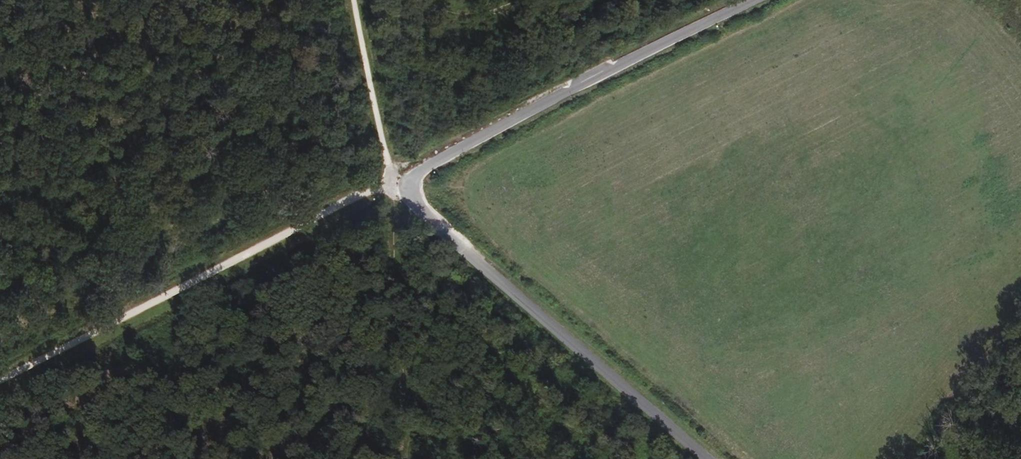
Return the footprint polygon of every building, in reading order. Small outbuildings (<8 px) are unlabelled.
[(320,200),(323,207),(349,193),(345,187),(320,200)]
